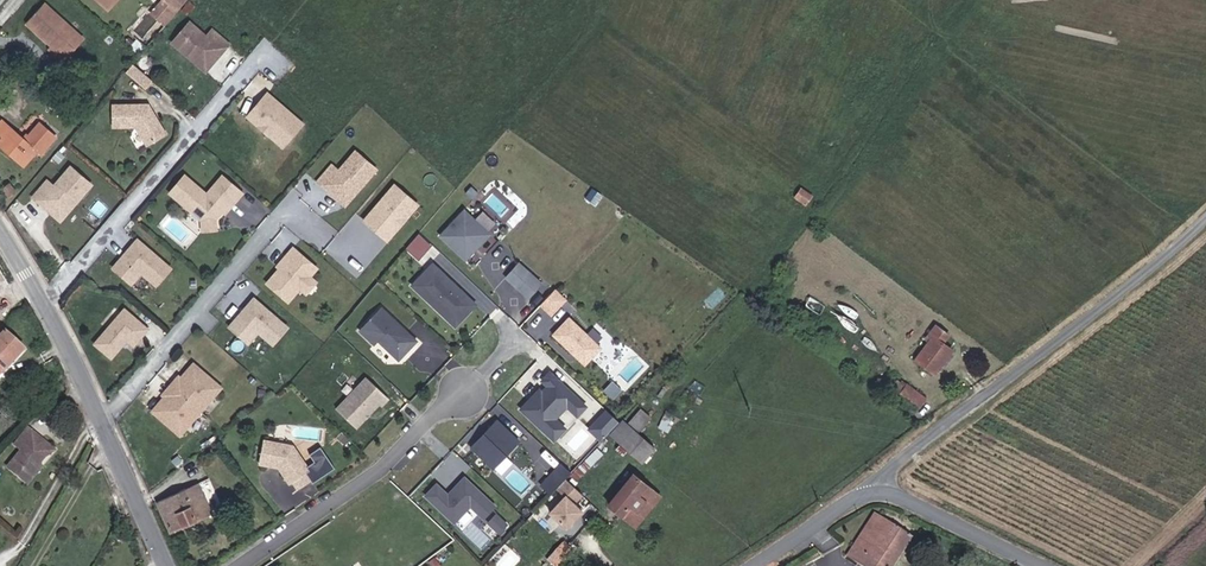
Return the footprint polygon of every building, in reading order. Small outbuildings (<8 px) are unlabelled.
[(166,3),(180,15),(194,0),(169,0),(166,3)] [(72,56),(89,37),(51,3),(34,22),(72,56)] [(229,48),(232,50),(239,42),(223,29),(218,35),(200,19),(194,26),(224,54),(229,48)] [(208,58),(224,54),(194,26),(181,40),(196,53),(199,50),(208,58)] [(138,44),(148,53),(155,45),(145,36),(138,44)] [(224,54),(227,57),(232,50),(229,48),(224,54)] [(196,53),(215,70),(227,57),(224,54),(208,58),(199,50),(196,53)] [(153,85),(160,77),(141,60),(134,68),(153,85)] [(266,107),(253,122),(272,139),(278,132),(291,143),(311,121),(276,90),(263,105),(266,107)] [(152,142),(172,129),(153,99),(118,101),(119,121),(138,121),(152,142)] [(266,107),(263,105),(250,120),(253,122),(266,107)] [(48,150),(63,133),(47,119),(32,136),(9,116),(0,126),(0,134),(30,161),(43,146),(48,150)] [(278,132),(272,139),(285,150),(291,143),(278,132)] [(360,188),(370,178),(374,181),(387,166),(366,148),(349,167),(341,160),(326,177),(334,184),(337,181),(348,191),(360,188)] [(53,178),(39,194),(46,201),(50,197),(62,208),(70,207),(81,195),(84,198),(98,182),(77,164),(60,184),(53,178)] [(192,173),(178,190),(205,214),(219,213),(228,203),(232,199),(234,201),(246,188),(226,171),(210,189),(192,173)] [(802,186),(811,193),(818,182),(809,176),(802,186)] [(355,202),(374,181),(370,178),(360,188),(348,191),(337,181),(334,184),(355,202)] [(410,211),(403,205),(414,191),(401,179),(371,213),(385,225),(387,222),(394,228),(410,211)] [(17,195),(25,191),(20,181),(11,186),(17,195)] [(410,211),(421,197),(414,191),(403,205),(410,211)] [(50,197),(46,201),(66,218),(84,198),(81,195),(70,207),(62,208),(50,197)] [(472,249),(496,223),(470,199),(446,225),(472,249)] [(219,213),(205,214),(207,225),(221,223),(219,213)] [(419,231),(407,247),(420,258),(433,243),(419,231)] [(126,257),(120,264),(133,277),(141,267),(144,267),(148,270),(162,283),(177,266),(144,237),(131,252),(133,253),(130,257),(126,257)] [(313,267),(320,259),(299,241),(293,248),(296,251),(286,261),(274,276),(292,291),(304,278),(313,267)] [(286,261),(296,251),(293,248),(284,259),(286,261)] [(466,287),(434,257),(414,277),(429,292),(434,286),(452,302),(446,308),(455,316),(469,301),(461,293),(466,287)] [(534,287),(546,273),(533,261),(520,275),(534,287)] [(141,267),(133,277),(138,281),(148,270),(144,267),(141,267)] [(310,283),(320,272),(313,267),(304,278),(310,283)] [(556,305),(571,290),(560,279),(546,294),(556,305)] [(469,301),(474,295),(466,287),(461,293),(469,301)] [(291,317),(259,290),(247,305),(248,306),(245,310),(242,310),(235,318),(248,329),(256,320),(262,321),(263,322),(277,334),(291,317)] [(421,331),(386,297),(364,320),(379,334),(382,330),(398,345),(408,345),(421,331)] [(130,307),(100,341),(117,356),(129,343),(127,341),(130,336),(132,338),(139,344),(154,327),(130,307)] [(603,335),(574,307),(558,324),(587,352),(603,335)] [(922,350),(940,363),(957,340),(948,333),(954,325),(941,315),(934,324),(938,327),(922,350)] [(253,334),(263,322),(262,321),(256,320),(248,329),(253,334)] [(9,371),(28,349),(10,333),(0,344),(0,378),(8,370),(9,371)] [(156,411),(184,436),(228,386),(199,361),(186,377),(190,379),(173,399),(169,396),(156,411)] [(559,409),(572,396),(576,400),(584,391),(554,363),(547,371),(553,376),(536,394),(534,391),(526,399),(559,430),(570,419),(559,409)] [(386,395),(393,388),(371,368),(341,400),(360,418),(370,408),(368,406),(371,403),(373,405),(384,393),(386,395)] [(925,398),(931,389),(908,372),(902,381),(925,398)] [(169,396),(173,399),(190,379),(186,377),(184,374),(167,394),(169,396)] [(582,405),(590,396),(584,391),(576,400),(582,405)] [(641,414),(645,419),(661,404),(657,399),(641,414)] [(604,407),(588,429),(602,440),(619,418),(604,407)] [(623,423),(631,432),(645,419),(641,414),(637,409),(623,423)] [(524,431),(502,410),(488,425),(490,426),(484,432),(482,431),(476,438),(498,459),(524,431)] [(653,454),(667,441),(645,419),(631,432),(653,454)] [(356,428),(348,420),(343,425),(351,433),(356,428)] [(49,465),(46,463),(52,455),(49,446),(38,439),(41,434),(35,429),(18,451),(24,456),(17,465),(37,481),(49,465)] [(337,468),(319,444),(309,452),(314,459),(306,465),(294,448),(261,445),(258,468),(271,470),(274,467),(278,468),(292,486),(295,484),(300,491),(313,481),(315,483),(337,468)] [(577,462),(567,453),(557,464),(567,473),(577,462)] [(577,463),(575,473),(584,475),(586,465),(577,463)] [(556,484),(567,473),(557,464),(546,475),(556,484)] [(656,497),(659,500),(669,490),(643,464),(614,492),(643,521),(653,511),(648,506),(656,497)] [(500,496),(469,467),(453,485),(441,474),(431,486),(459,513),(475,496),(488,508),(500,496)] [(179,526),(218,506),(206,483),(209,481),(207,476),(164,497),(179,526)] [(648,506),(653,511),(672,493),(669,490),(659,500),(656,497),(648,506)] [(851,551),(873,565),(885,565),(887,563),(861,545),(884,512),(879,509),(851,551)] [(502,533),(510,520),(495,512),(488,525),(502,533)] [(917,536),(884,512),(861,545),(887,563),(885,565),(896,565),(917,536)]
